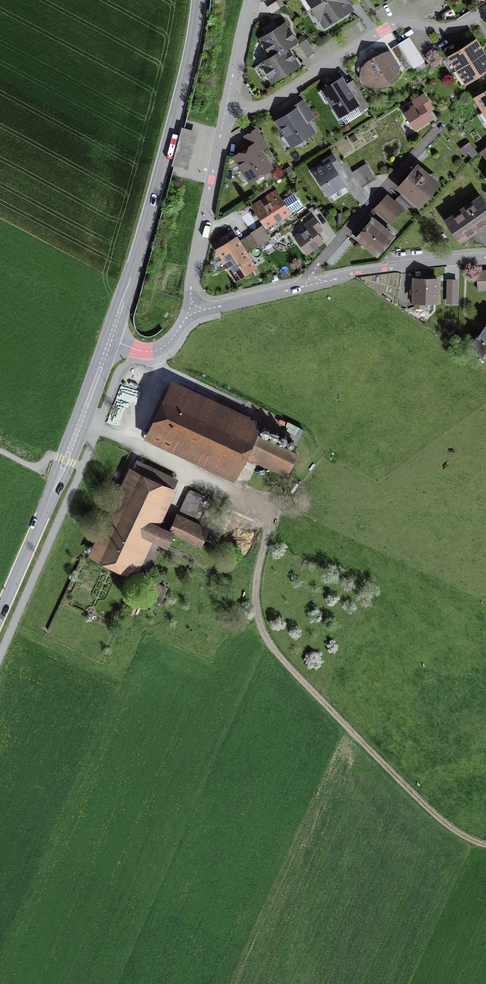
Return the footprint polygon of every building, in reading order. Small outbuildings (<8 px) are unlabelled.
[(313,6),(325,25),(351,10),(350,7),(356,4),(354,0),(324,0),(313,6)] [(273,56),(286,48),(296,42),(285,24),(261,38),(273,56)] [(309,36),(301,39),(306,53),(313,51),(309,36)] [(398,45),(412,66),(413,68),(415,67),(418,71),(427,66),(409,38),(398,45)] [(450,57),(458,69),(484,53),(476,40),(450,57)] [(412,66),(398,45),(392,49),(405,70),(412,66)] [(286,48),(273,56),(262,63),(273,81),(298,66),(286,48)] [(371,57),(366,60),(361,66),(373,84),(374,85),(375,84),(381,83),(387,79),(389,78),(396,68),(397,67),(397,66),(389,54),(388,54),(387,53),(378,57),(373,60),(371,57)] [(484,53),(458,69),(466,82),(485,70),(485,57),(484,53)] [(324,89),(319,92),(326,102),(330,100),(340,116),(360,104),(363,109),(369,106),(352,80),(344,85),(341,79),(324,89)] [(484,110),(485,109),(485,91),(475,97),(484,110)] [(412,109),(405,113),(415,129),(432,118),(423,105),(429,102),(424,94),(413,101),(415,104),(411,107),(412,109)] [(294,111),(278,121),(293,144),(312,132),(308,125),(308,121),(314,117),(303,100),(291,107),(294,111)] [(252,147),(236,157),(250,180),(269,168),(265,161),(266,157),(262,156),(259,151),(267,146),(256,128),(244,135),(252,147)] [(469,142),(461,148),(466,154),(468,152),(472,157),(477,153),(469,142)] [(314,173),(328,195),(345,184),(334,166),(339,163),(333,154),(323,161),(326,166),(314,173)] [(366,164),(353,172),(361,185),(374,177),(366,164)] [(419,202),(435,184),(417,169),(402,187),(419,202)] [(262,207),(256,211),(266,227),(282,217),(283,218),(302,205),(294,193),(282,201),(276,191),(259,202),(262,207)] [(404,191),(399,196),(409,206),(413,209),(418,204),(404,191)] [(402,213),(409,206),(399,196),(392,204),(385,198),(378,205),(393,220),(401,212),(402,213)] [(446,222),(459,241),(485,222),(485,204),(481,198),(446,222)] [(375,219),(370,214),(354,232),(377,251),(390,236),(373,221),(375,219)] [(307,230),(296,238),(307,253),(323,241),(315,230),(320,226),(314,218),(304,225),(307,230)] [(263,225),(251,233),(259,245),(270,238),(263,225)] [(225,246),(218,250),(236,278),(254,266),(236,238),(230,242),(228,239),(222,242),(225,246)] [(477,273),(478,289),(485,288),(485,272),(477,273)] [(438,279),(414,279),(414,301),(415,301),(415,307),(427,307),(427,301),(437,301),(438,279)] [(457,302),(457,281),(448,281),(448,301),(457,302)] [(472,345),(485,356),(485,325),(472,345)] [(247,450),(255,433),(220,416),(224,408),(216,404),(212,412),(172,393),(155,430),(238,468),(247,450)] [(255,433),(247,450),(287,469),(295,452),(255,433)] [(174,480),(139,463),(97,553),(132,569),(148,534),(165,542),(170,531),(153,523),(174,480)] [(202,507),(207,494),(189,488),(184,501),(202,507)] [(205,530),(177,517),(170,531),(198,544),(205,530)] [(147,578),(141,592),(159,601),(166,588),(147,578)] [(147,600),(140,596),(138,602),(144,605),(147,600)]
